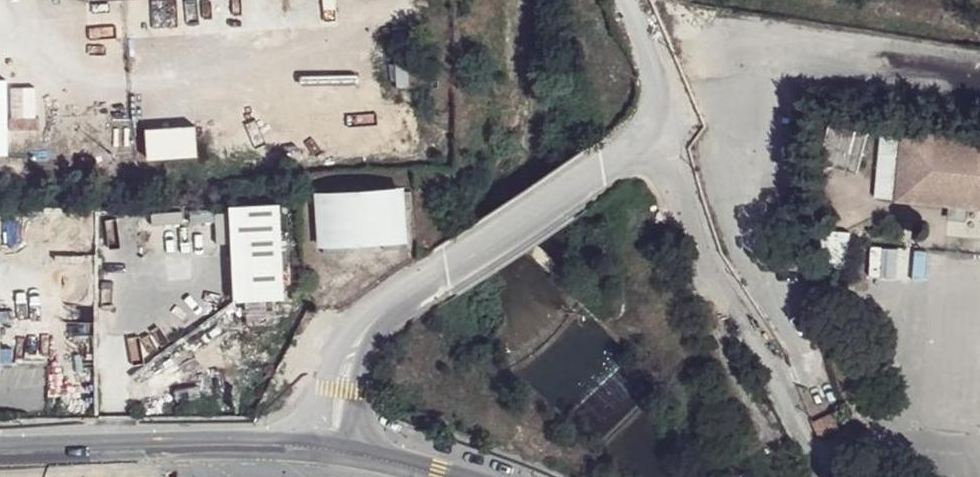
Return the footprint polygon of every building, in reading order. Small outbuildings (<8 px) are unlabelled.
[(193,127),(147,130),(148,158),(195,154),(193,127)] [(858,171),(863,131),(843,129),(838,168),(858,171)] [(896,202),(950,206),(969,208),(979,209),(979,138),(882,129),(880,153),(900,155),(896,202)] [(400,191),(319,197),(323,252),(342,251),(341,241),(384,238),(384,248),(403,247),(400,191)] [(949,221),(968,223),(969,208),(950,206),(949,221)] [(802,224),(812,224),(812,209),(802,209),(802,224)] [(279,245),(254,246),(256,293),(281,292),(279,245)] [(839,428),(831,413),(813,421),(819,436),(820,436),(839,428)]
